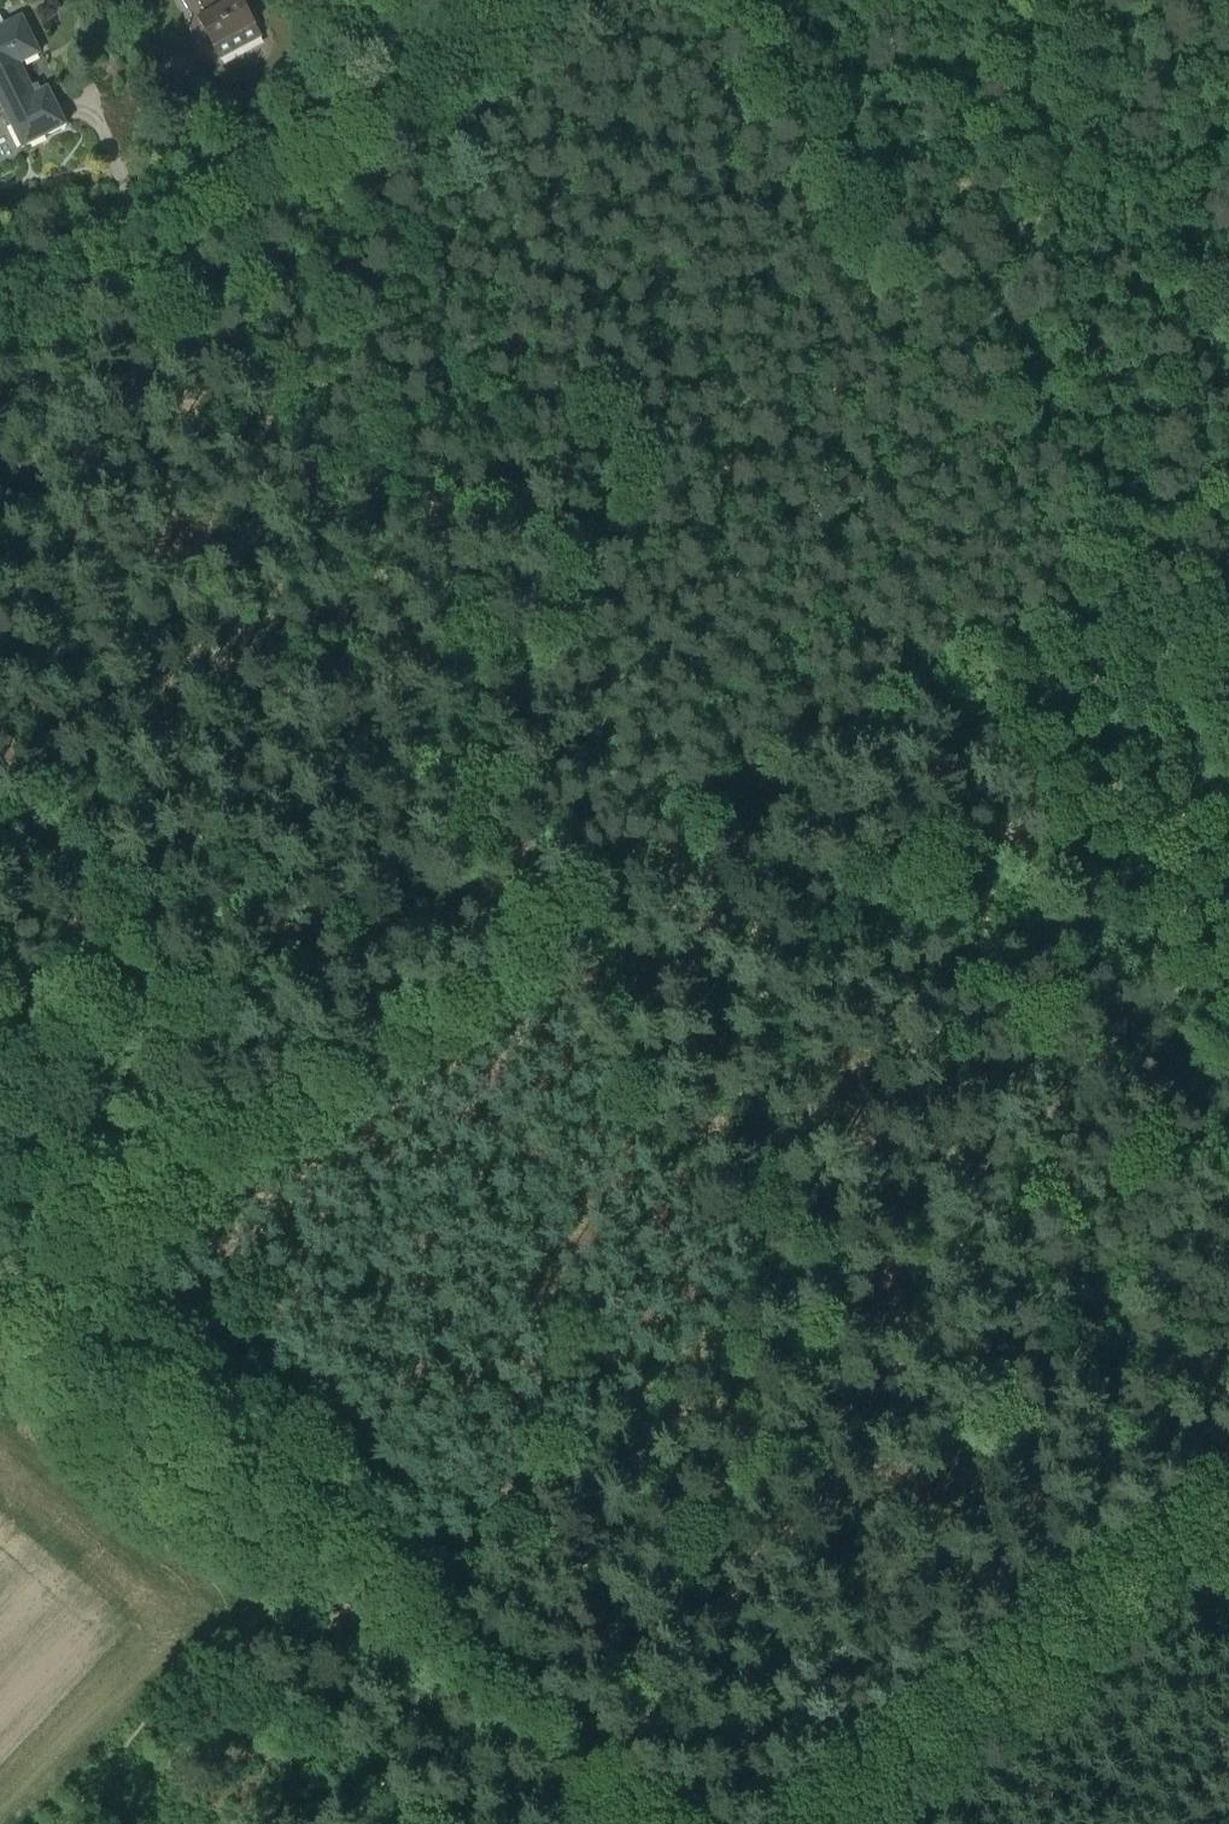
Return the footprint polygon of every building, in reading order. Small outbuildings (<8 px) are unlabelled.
[(221,7),(217,0),(180,0),(192,22),(186,25),(194,40),(205,34),(219,60),(259,38),(239,0),(233,0),(221,7)] [(0,28),(0,84),(18,120),(9,125),(21,148),(65,127),(46,88),(33,95),(18,65),(38,55),(20,18),(0,28)]
